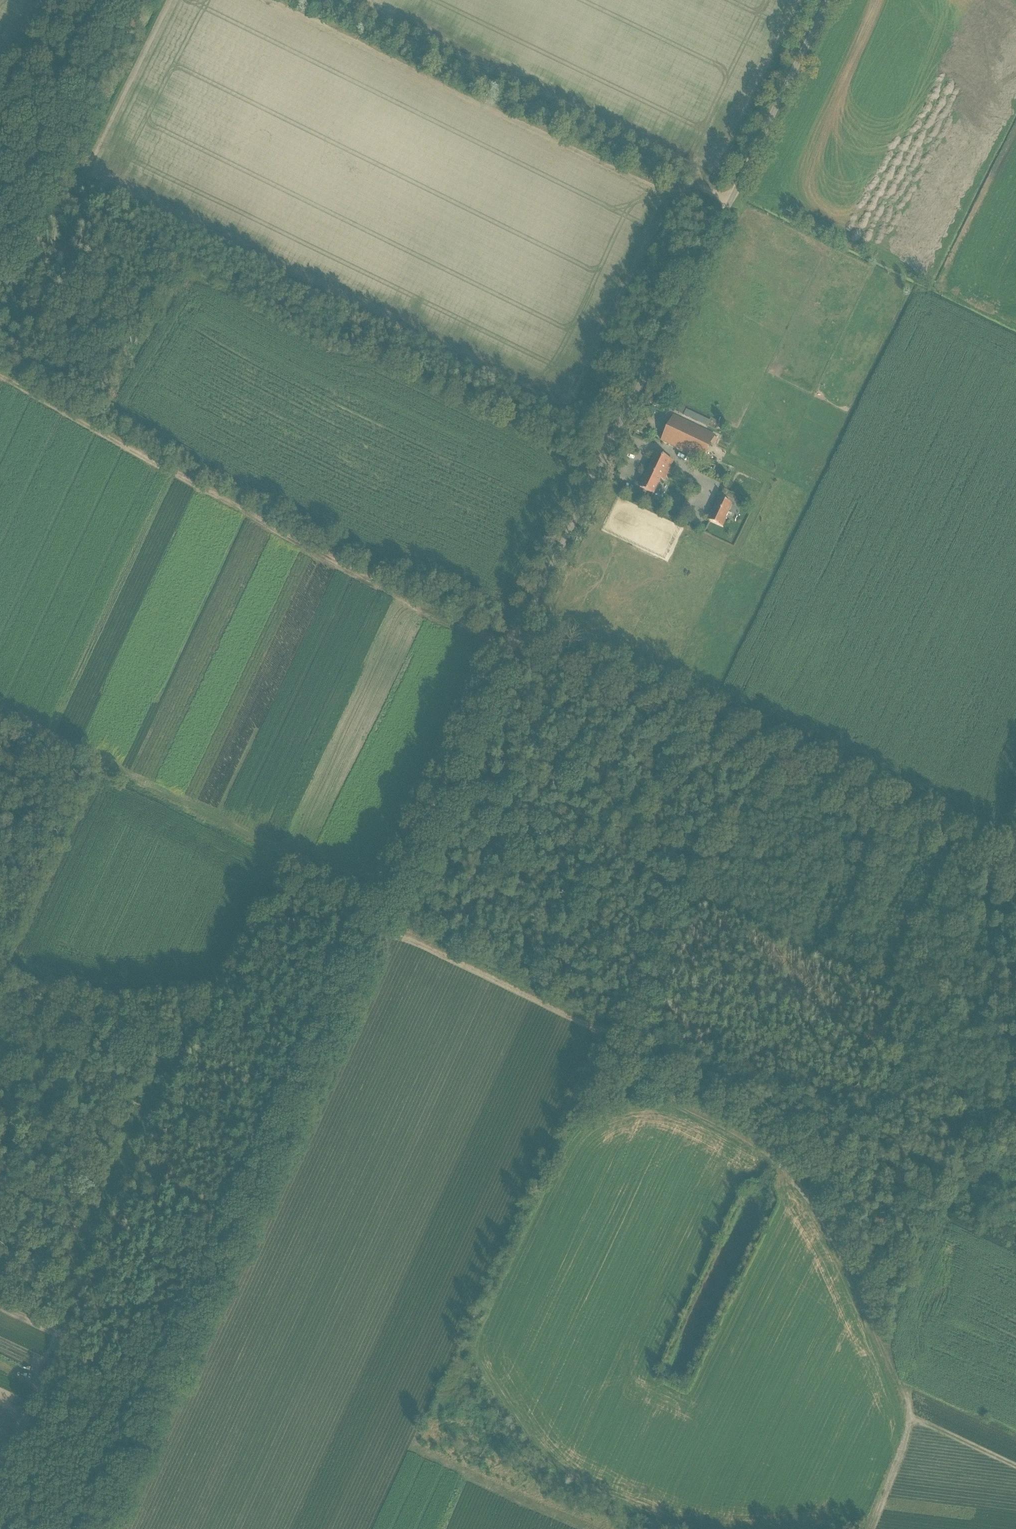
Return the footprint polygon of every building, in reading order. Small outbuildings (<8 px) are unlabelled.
[(604,410),(607,402),(602,399),(600,399),(599,399),(598,399),(597,400),(597,401),(596,401),(596,402),(596,403),(596,404),(596,405),(597,406),(598,407),(599,407),(604,410)] [(673,415),(661,442),(703,462),(715,435),(673,415)] [(669,460),(656,454),(640,487),(654,494),(660,481),(665,483),(668,477),(663,474),(669,460)] [(634,488),(627,485),(624,491),(631,494),(634,488)] [(711,511),(707,520),(722,527),(727,518),(726,518),(732,504),(718,498),(712,511),(711,511)]
